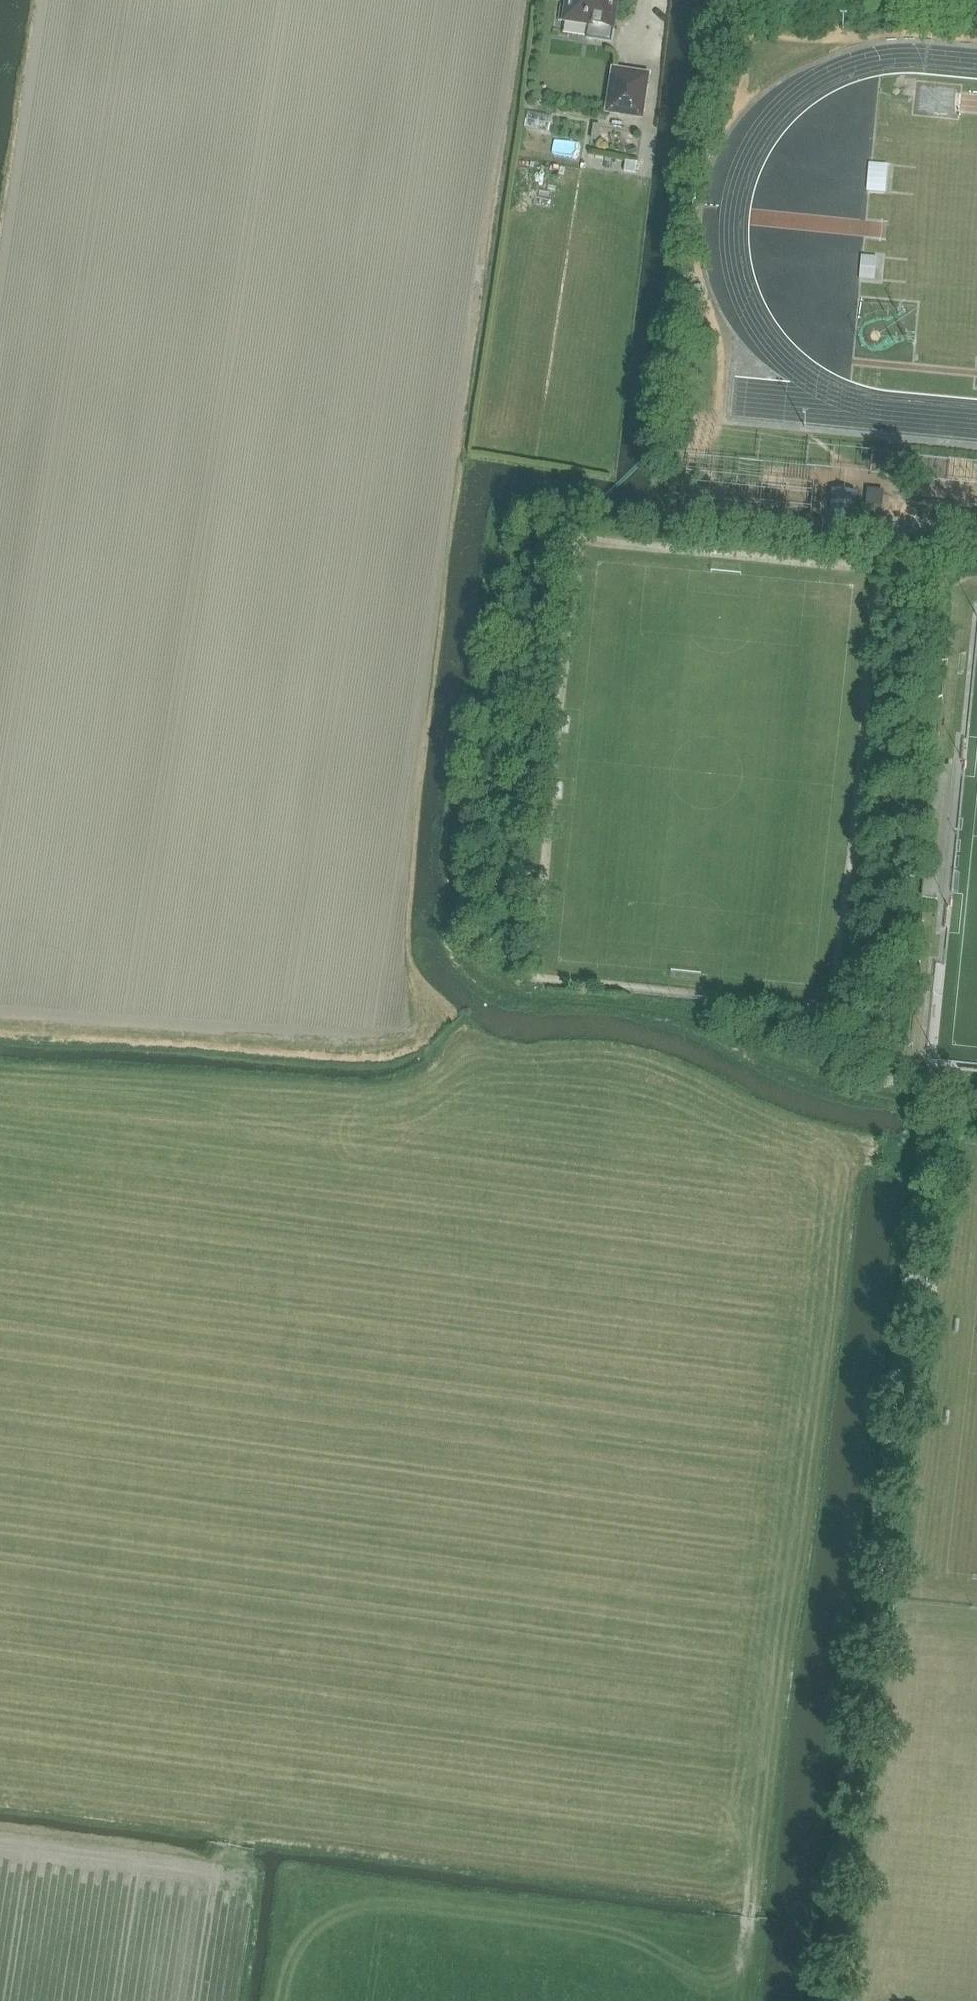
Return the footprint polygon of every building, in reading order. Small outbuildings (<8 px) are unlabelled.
[(588,38),(611,42),(617,0),(566,0),(563,20),(590,25),(588,38)] [(608,110),(640,115),(646,76),(615,71),(608,110)] [(600,126),(594,125),(591,140),(598,141),(600,126)] [(868,172),(883,173),(884,149),(869,149),(868,172)] [(831,490),(827,538),(850,540),(855,492),(831,490)] [(881,508),(856,505),(855,517),(880,520),(881,508)]
